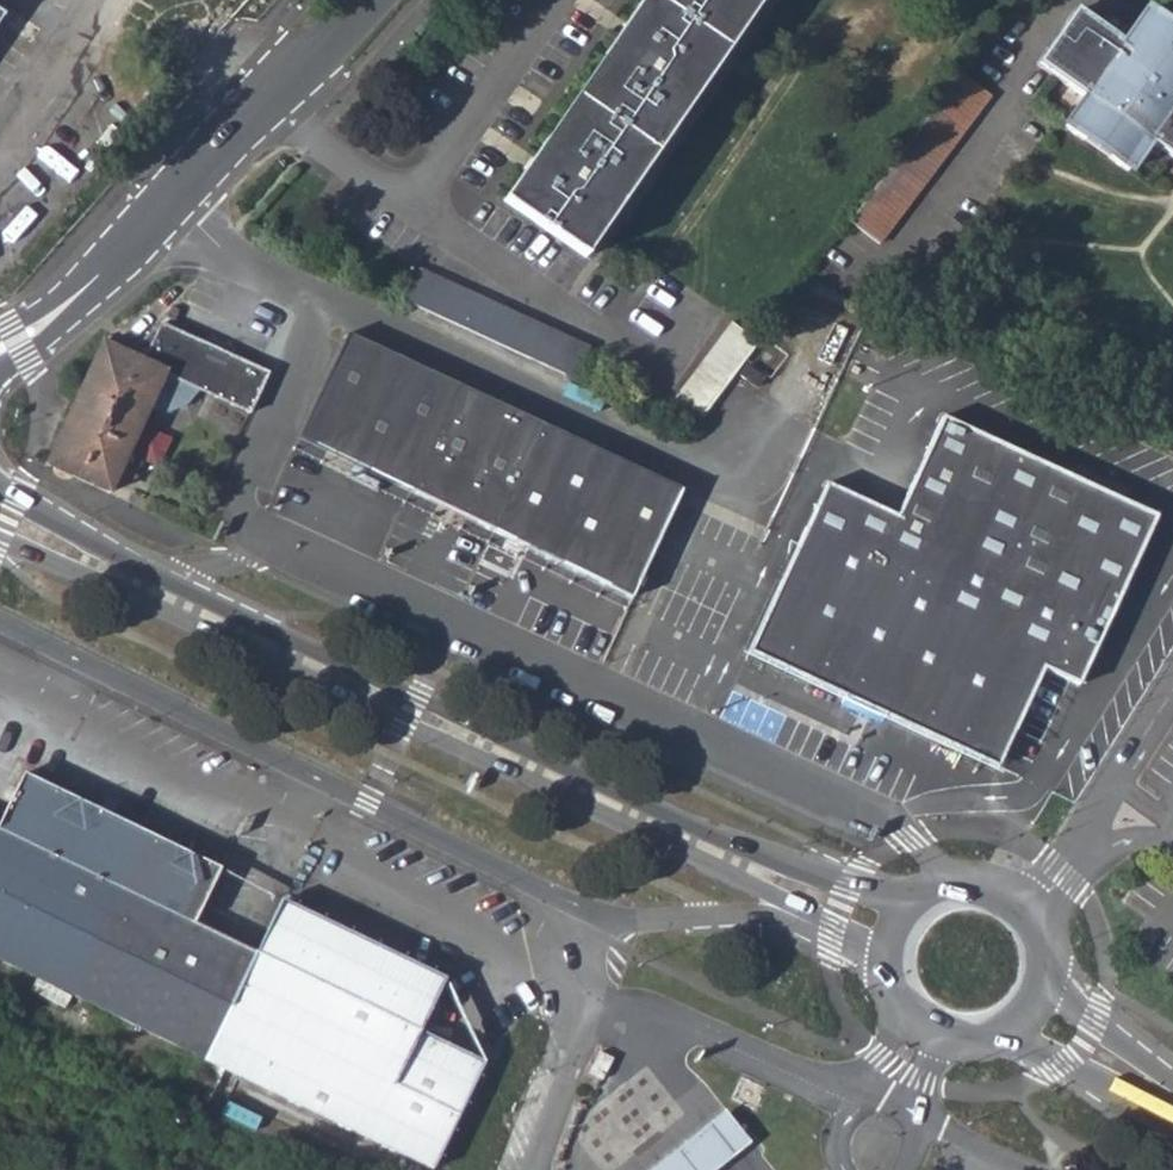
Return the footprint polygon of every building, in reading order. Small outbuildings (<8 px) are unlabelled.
[(507,204),(580,254),(756,0),(648,0),(507,204)] [(1038,66),(1085,99),(1065,128),(1084,142),(1088,137),(1102,148),(1099,153),(1128,173),(1148,144),(1172,162),(1172,33),(1146,13),(1122,47),(1075,13),(1038,66)] [(961,74),(849,222),(879,245),(991,97),(961,74)] [(591,348),(420,270),(406,302),(577,379),(591,348)] [(249,414),(268,373),(159,323),(157,328),(154,327),(128,354),(197,390),(249,414)] [(732,323),(673,402),(699,422),(727,383),(746,359),(758,343),(732,323)] [(347,333),(297,439),(408,491),(458,386),(347,333)] [(101,341),(46,465),(109,494),(147,408),(167,412),(185,405),(197,390),(128,354),(101,341)] [(748,364),(739,376),(757,388),(765,377),(748,364)] [(492,530),(542,425),(458,386),(408,491),(492,530)] [(826,484),(747,652),(996,768),(1013,732),(1043,670),(1068,682),(1077,686),(1156,517),(942,417),(896,516),(826,484)] [(681,491),(542,425),(492,530),(632,596),(681,491)] [(1013,732),(1040,744),(1068,682),(1043,670),(1013,732)] [(15,971),(204,1062),(254,952),(194,923),(219,870),(22,774),(0,819),(0,964),(15,971)] [(278,900),(254,952),(204,1062),(244,1081),(429,1169),(433,1169),(470,1094),(485,1065),(421,1034),(446,980),(278,900)] [(3,994),(15,971),(0,964),(0,993),(3,994)] [(193,1087),(233,1106),(244,1081),(204,1062),(193,1087)] [(744,1135),(719,1103),(641,1169),(702,1169),(744,1135)]
